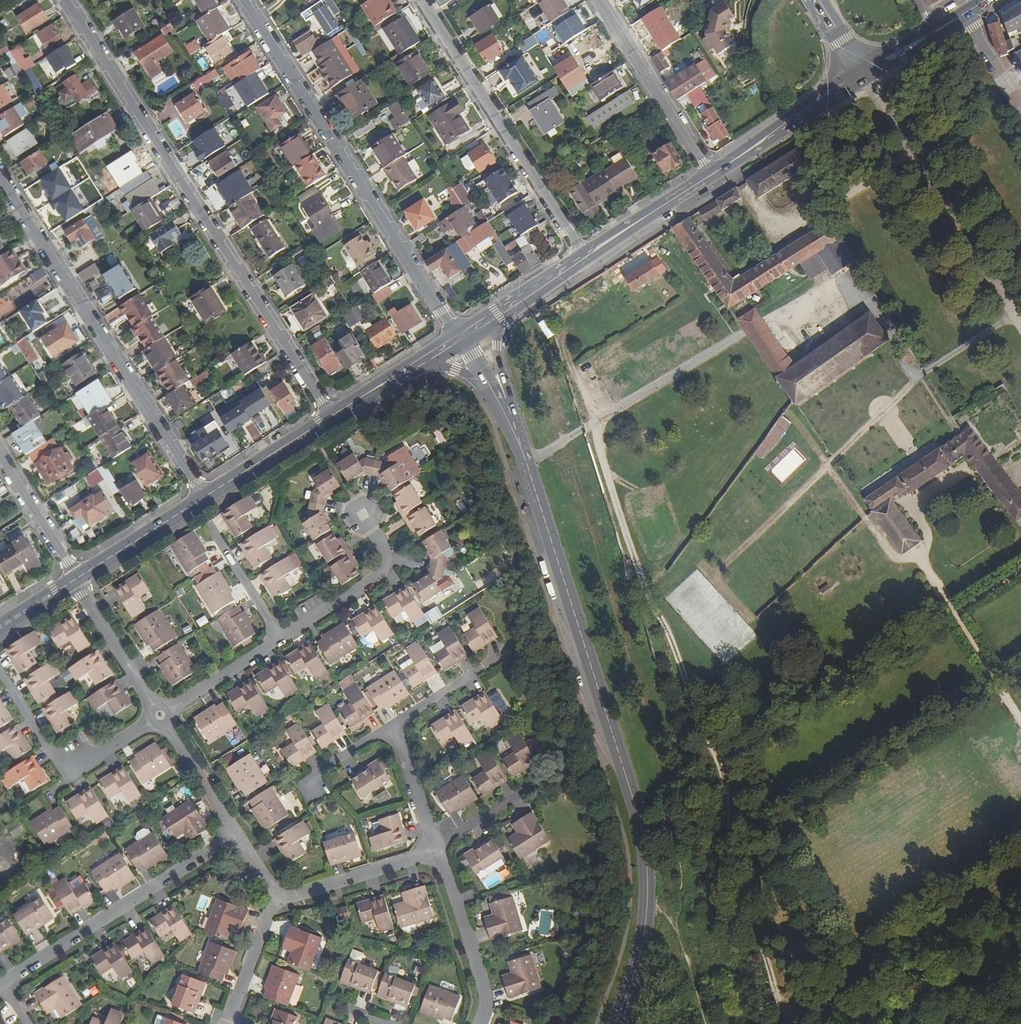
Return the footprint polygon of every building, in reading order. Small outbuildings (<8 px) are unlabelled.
[(34,3),(32,0),(26,0),(19,4),(22,10),(34,3)] [(219,8),(214,0),(195,0),(206,16),(216,9),(219,8)] [(387,0),(370,0),(361,6),(375,28),(393,16),(385,3),(388,1),(387,0)] [(530,0),(527,0),(526,1),(531,9),(534,7),(530,0)] [(540,3),(553,23),(574,10),(567,0),(545,0),(540,3)] [(636,0),(641,9),(655,0),(636,0)] [(1002,16),(1020,4),(1020,0),(1017,0),(1000,12),(1002,16)] [(316,5),(302,14),(307,22),(316,16),(329,35),(339,28),(322,1),(316,5)] [(396,14),(388,1),(385,3),(393,16),(396,14)] [(735,51),(737,4),(712,3),(710,50),(735,51)] [(631,26),(635,33),(649,24),(656,36),(685,17),(677,4),(665,12),(661,7),(631,26)] [(1002,16),(1009,34),(1020,30),(1020,31),(1020,4),(1002,16)] [(38,5),(18,18),(27,33),(48,21),(38,5)] [(490,6),(471,18),(481,33),(500,22),(490,6)] [(197,22),(211,43),(227,32),(230,31),(216,9),(206,16),(201,19),(197,22)] [(133,11),(113,24),(117,30),(119,29),(126,38),(144,27),(133,11)] [(190,18),(194,24),(197,22),(201,19),(197,13),(190,18)] [(385,31),(401,55),(420,42),(405,18),(385,31)] [(1000,57),(1009,54),(1009,53),(1009,51),(1011,50),(1008,41),(1006,42),(999,18),(988,25),(989,28),(995,49),(1000,57)] [(170,24),(161,29),(164,35),(173,29),(170,24)] [(60,39),(51,25),(37,35),(46,49),(60,39)] [(540,43),(550,37),(546,29),(535,34),(540,43)] [(205,47),(216,63),(232,52),(227,45),(227,44),(233,41),(227,32),(211,43),(205,47)] [(310,33),(295,42),(304,56),(323,44),(319,38),(315,40),(310,33)] [(493,36),(476,46),(487,63),(503,53),(503,52),(504,50),(501,45),(499,46),(493,36)] [(524,55),(539,45),(534,36),(528,40),(529,43),(520,49),(524,55)] [(173,53),(163,37),(136,54),(150,76),(160,69),(157,63),(173,53)] [(1016,38),(1011,40),(1008,41),(1011,50),(1013,49),(1020,44),(1016,38)] [(572,39),(564,44),(567,48),(573,57),(580,52),(572,39)] [(564,44),(555,50),(558,53),(567,48),(564,44)] [(377,70),(373,63),(359,72),(346,50),(339,54),(334,46),(317,56),(322,65),(320,66),(324,74),(329,81),(334,89),(343,84),(344,81),(352,76),(355,77),(358,82),(362,80),(377,70)] [(64,47),(47,57),(58,73),(66,68),(67,70),(76,64),(64,47)] [(213,65),(216,63),(205,47),(202,49),(213,65)] [(187,52),(190,56),(196,52),(193,48),(187,52)] [(17,63),(23,73),(29,69),(32,67),(27,59),(23,61),(15,49),(10,52),(17,63)] [(190,56),(194,61),(203,55),(200,50),(196,52),(190,56)] [(5,55),(13,66),(17,63),(10,52),(5,55)] [(546,56),(552,65),(557,62),(551,52),(546,56)] [(665,57),(662,52),(651,59),(660,73),(668,68),(663,59),(665,57)] [(226,69),(231,78),(238,74),(240,77),(243,82),(260,71),(261,70),(250,53),(226,69)] [(416,53),(397,65),(411,86),(430,73),(416,53)] [(539,82),(523,57),(500,72),(506,82),(510,80),(515,87),(514,88),(519,96),(539,82)] [(576,96),(574,93),(571,89),(586,79),(574,61),(567,65),(566,63),(555,70),(559,77),(572,98),(576,96)] [(23,73),(17,63),(13,66),(4,72),(10,81),(23,73)] [(710,63),(704,66),(712,80),(718,76),(710,63)] [(695,67),(667,84),(678,101),(691,93),(700,87),(712,80),(704,66),(703,65),(696,69),(695,67)] [(36,79),(29,69),(23,73),(30,83),(36,79)] [(217,76),(214,70),(204,77),(207,83),(217,76)] [(243,82),(237,86),(240,92),(243,90),(247,96),(268,83),(260,71),(243,82)] [(624,88),(614,72),(591,86),(602,101),(624,88)] [(344,81),(343,84),(355,77),(352,76),(344,81)] [(75,77),(65,84),(77,103),(96,91),(89,81),(81,86),(75,77)] [(204,77),(192,84),(201,98),(212,91),(207,83),(204,77)] [(448,100),(434,79),(417,90),(422,98),(430,111),(448,100)] [(362,80),(358,82),(338,95),(344,105),(346,103),(355,118),(377,105),(362,80)] [(12,102),(4,89),(6,87),(5,84),(0,87),(0,110),(12,102)] [(576,96),(589,87),(587,84),(574,93),(576,96)] [(33,89),(36,94),(43,90),(40,85),(33,89)] [(222,93),(223,95),(235,87),(234,85),(222,93)] [(15,100),(6,87),(4,89),(12,102),(15,100)] [(685,112),(707,98),(700,87),(691,93),(695,100),(682,108),(685,112)] [(36,94),(40,99),(48,94),(45,89),(43,90),(36,94)] [(212,91),(201,98),(202,100),(214,93),(212,91)] [(548,92),(529,105),(533,112),(532,113),(546,134),(563,123),(549,101),(553,99),(548,92)] [(585,118),(592,129),(634,103),(627,92),(585,118)] [(695,100),(691,93),(678,101),(682,108),(695,100)] [(194,95),(177,106),(188,124),(205,113),(194,95)] [(276,97),(257,109),(272,131),(281,125),(278,119),(286,113),(276,97)] [(430,111),(422,98),(417,100),(416,103),(424,115),(430,111)] [(456,100),(430,117),(447,144),(469,130),(459,114),(463,112),(456,100)] [(396,130),(410,121),(397,102),(388,108),(395,119),(391,122),(396,130)] [(13,108),(0,117),(0,130),(4,136),(23,124),(13,108)] [(731,136),(713,108),(702,116),(711,129),(708,130),(715,141),(719,139),(721,142),(731,136)] [(107,115),(71,138),(80,153),(117,130),(107,115)] [(375,127),(370,119),(353,130),(358,138),(375,127)] [(52,123),(44,128),(51,139),(59,135),(52,123)] [(218,126),(191,143),(203,162),(230,145),(218,126)] [(36,145),(27,130),(8,142),(17,157),(36,145)] [(403,157),(405,156),(396,141),(392,135),(372,148),(386,168),(403,157)] [(295,166),(310,157),(297,136),(280,147),(293,168),(295,166)] [(62,138),(52,144),(55,150),(66,143),(62,138)] [(495,163),(483,145),(469,154),(469,155),(462,159),(468,169),(472,170),(477,166),(481,172),(495,163)] [(672,145),(655,155),(666,173),(673,169),(674,171),(683,164),(672,145)] [(788,156),(799,173),(815,164),(803,146),(788,156)] [(39,151),(21,163),(28,175),(47,163),(39,151)] [(228,153),(210,164),(219,178),(237,167),(228,153)] [(617,191),(638,178),(626,159),(622,153),(610,160),(614,167),(605,172),(616,190),(617,191)] [(310,157),(295,166),(309,187),(326,177),(312,156),(310,157)] [(788,156),(748,181),(759,198),(799,173),(788,156)] [(409,178),(414,175),(403,157),(386,168),(384,169),(389,178),(391,177),(399,191),(412,182),(409,178)] [(634,157),(627,161),(638,178),(650,196),(656,191),(634,157)] [(503,201),(517,192),(511,183),(510,183),(507,178),(508,177),(502,168),(477,184),(491,206),(499,201),(503,201)] [(597,206),(604,202),(603,199),(616,190),(605,172),(604,171),(583,184),(597,206)] [(565,186),(569,191),(582,183),(579,178),(565,186)] [(151,199),(161,193),(152,180),(125,197),(134,210),(148,201),(151,199)] [(582,183),(569,191),(568,192),(582,214),(583,213),(589,222),(602,213),(597,206),(583,184),(582,183)] [(465,207),(474,201),(464,185),(464,184),(453,189),(457,195),(465,207)] [(457,195),(453,189),(452,187),(447,190),(452,198),(457,195)] [(735,189),(701,211),(707,221),(741,199),(735,189)] [(604,202),(618,193),(617,191),(616,190),(603,199),(604,202)] [(318,228),(313,231),(321,243),(342,231),(320,194),(304,205),(318,228)] [(457,195),(452,198),(449,200),(457,212),(465,207),(457,195)] [(242,230),(263,217),(249,196),(229,209),(242,230)] [(151,199),(148,201),(156,214),(162,209),(157,202),(154,204),(151,199)] [(156,214),(148,201),(134,210),(132,211),(145,232),(183,208),(177,200),(162,209),(156,214)] [(424,201),(405,212),(417,230),(435,219),(424,201)] [(530,203),(510,214),(522,236),(542,225),(530,203)] [(457,212),(438,224),(445,234),(454,228),(459,235),(476,225),(465,207),(457,212)] [(734,283),(690,218),(673,229),(709,281),(729,310),(801,264),(818,253),(829,269),(833,275),(855,262),(830,222),(734,283)] [(83,221),(65,232),(71,242),(76,239),(81,248),(95,239),(83,221)] [(267,221),(253,230),(270,257),(284,248),(267,221)] [(172,222),(150,237),(161,254),(174,245),(171,240),(180,234),(172,222)] [(464,254),(496,234),(488,222),(456,242),(464,254)] [(539,245),(548,236),(540,229),(532,238),(539,245)] [(412,241),(416,247),(427,240),(423,234),(412,241)] [(362,272),(378,262),(375,257),(377,256),(371,247),(369,248),(367,245),(361,237),(345,247),(361,272),(362,272)] [(510,245),(505,248),(523,276),(542,264),(530,245),(521,250),(516,242),(513,243),(510,245)] [(425,262),(432,273),(454,259),(447,248),(425,262)] [(18,260),(12,251),(0,258),(0,279),(4,286),(23,274),(15,262),(18,260)] [(818,253),(801,264),(811,281),(829,269),(818,253)] [(26,272),(18,260),(15,262),(23,274),(26,272)] [(378,262),(362,272),(375,293),(392,283),(379,261),(378,262)] [(855,262),(833,275),(861,320),(870,314),(883,306),(855,262)] [(652,264),(627,280),(635,291),(660,275),(652,264)] [(80,279),(83,283),(99,272),(95,265),(78,275),(80,279)] [(112,287),(120,300),(136,289),(120,265),(103,276),(110,288),(111,288),(112,287)] [(293,266),(275,277),(288,296),(305,285),(293,266)] [(43,268),(32,274),(37,282),(48,276),(43,268)] [(336,274),(331,278),(335,284),(337,287),(342,284),(336,274)] [(330,277),(324,281),(328,288),(335,284),(331,278),(330,277)] [(112,287),(111,288),(118,300),(120,300),(112,287)] [(209,287),(190,299),(207,325),(226,313),(209,287)] [(55,290),(22,310),(36,332),(54,321),(47,310),(62,301),(55,290)] [(10,305),(2,293),(0,295),(0,312),(10,305)] [(152,316),(139,295),(119,308),(124,316),(131,312),(139,325),(151,317),(152,316)] [(313,296),(292,309),(306,330),(326,317),(313,296)] [(341,315),(348,327),(366,316),(358,304),(351,309),(341,315)] [(411,306),(392,317),(402,334),(419,324),(415,316),(417,315),(411,306)] [(106,315),(110,323),(123,317),(119,309),(106,315)] [(793,400),(797,406),(889,342),(870,314),(861,320),(795,367),(754,310),(737,321),(793,400)] [(163,339),(165,338),(151,317),(139,325),(132,329),(137,338),(139,337),(140,336),(142,339),(140,339),(147,349),(163,339)] [(375,348),(388,340),(397,335),(386,318),(364,332),(375,348)] [(547,319),(545,320),(539,324),(549,339),(554,335),(556,334),(547,319)] [(0,323),(0,330),(3,335),(10,331),(4,321),(0,323)] [(67,325),(43,340),(54,357),(78,342),(67,325)] [(319,329),(312,333),(316,339),(323,335),(319,329)] [(362,348),(353,334),(341,342),(346,350),(340,354),(356,380),(365,375),(356,360),(365,354),(362,348)] [(17,344),(30,364),(38,359),(24,339),(17,344)] [(177,360),(163,339),(147,349),(143,352),(157,373),(176,361),(177,360)] [(342,366),(325,339),(313,346),(330,373),(331,373),(342,366)] [(388,340),(375,348),(376,350),(390,342),(388,340)] [(261,357),(251,343),(233,355),(246,376),(256,369),(265,364),(261,357)] [(364,347),(362,348),(365,354),(375,369),(377,367),(364,347)] [(82,355),(64,366),(76,386),(94,375),(82,355)] [(185,385),(190,382),(176,361),(157,373),(171,394),(185,385)] [(9,379),(1,366),(0,367),(0,385),(9,379)] [(204,373),(207,378),(212,375),(209,370),(204,373)] [(204,373),(191,381),(194,386),(207,378),(204,373)] [(11,378),(9,379),(0,385),(0,410),(2,412),(10,407),(24,398),(11,378)] [(105,406),(109,404),(101,391),(103,390),(97,381),(77,394),(86,408),(78,413),(83,420),(105,406)] [(260,381),(248,388),(252,395),(264,388),(260,381)] [(196,403),(190,393),(185,385),(171,394),(167,397),(179,415),(196,403)] [(284,385),(271,393),(286,416),(295,410),(291,404),(295,401),(284,385)] [(248,389),(238,393),(245,406),(223,417),(230,431),(276,408),(267,388),(251,396),(248,389)] [(195,390),(190,393),(196,403),(201,400),(195,390)] [(69,399),(78,413),(86,408),(77,394),(69,399)] [(24,398),(10,407),(24,428),(32,422),(40,417),(27,396),(24,398)] [(118,427),(105,406),(83,420),(87,427),(92,425),(101,439),(118,427)] [(201,417),(207,426),(215,421),(210,412),(201,417)] [(783,418),(767,441),(774,445),(790,423),(783,418)] [(24,428),(14,434),(20,442),(22,441),(30,454),(46,444),(32,422),(24,428)] [(131,449),(118,427),(101,439),(114,460),(122,455),(131,449)] [(966,456),(981,476),(998,466),(971,429),(964,434),(926,460),(917,466),(865,502),(872,513),(904,555),(919,543),(921,542),(892,501),(907,491),(909,495),(966,456)] [(218,430),(193,447),(203,461),(228,445),(218,430)] [(394,457),(398,463),(392,467),(388,461),(376,458),(374,471),(383,473),(385,472),(396,488),(402,484),(424,470),(406,442),(393,454),(394,457)] [(36,465),(48,484),(66,472),(71,468),(72,468),(69,464),(71,460),(68,456),(64,456),(60,450),(58,452),(55,446),(43,454),(47,459),(44,460),(36,465)] [(354,451),(337,462),(347,477),(363,466),(365,469),(374,471),(376,458),(365,455),(359,459),(354,451)] [(44,486),(48,484),(36,465),(44,460),(40,453),(28,461),(44,486)] [(129,465),(143,488),(162,476),(147,453),(129,465)] [(388,461),(392,467),(398,463),(394,457),(388,461)] [(88,476),(97,470),(90,458),(83,463),(83,469),(88,476)] [(1020,518),(1020,497),(998,466),(981,476),(1016,522),(1020,518)] [(117,490),(102,467),(97,470),(104,481),(112,493),(117,490)] [(339,482),(329,467),(312,477),(318,485),(312,489),(310,501),(323,504),(324,495),(323,493),(339,482)] [(88,476),(85,478),(92,489),(104,481),(97,470),(88,476)] [(130,473),(116,482),(121,491),(135,481),(130,473)] [(136,483),(121,492),(131,507),(145,498),(136,483)] [(396,488),(394,490),(397,494),(395,495),(401,503),(398,506),(404,515),(412,509),(424,502),(412,484),(405,489),(402,484),(396,488)] [(1,501),(10,495),(6,488),(0,492),(0,499),(1,501)] [(65,490),(56,497),(61,503),(70,496),(65,490)] [(75,519),(76,519),(82,515),(88,523),(90,527),(106,517),(104,515),(113,509),(103,492),(93,498),(93,496),(70,511),(75,519)] [(256,507),(249,496),(222,513),(231,527),(229,528),(235,538),(252,527),(245,515),(256,507)] [(321,512),(323,504),(310,501),(307,513),(311,518),(302,524),(312,541),(320,536),(328,531),(329,530),(319,514),(321,512)] [(412,509),(404,515),(413,528),(416,526),(422,535),(438,524),(427,507),(415,514),(412,509)] [(82,515),(76,519),(81,528),(88,523),(82,515)] [(268,526),(241,543),(250,558),(249,559),(255,569),(272,558),(264,546),(275,538),(268,526)] [(25,563),(29,570),(41,562),(24,537),(23,537),(17,528),(7,535),(13,545),(25,563)] [(194,530),(171,545),(188,572),(209,559),(201,546),(203,545),(194,530)] [(442,530),(425,540),(435,556),(433,558),(431,566),(446,569),(449,558),(444,552),(452,546),(442,530)] [(331,534),(328,531),(320,536),(322,540),(315,545),(327,563),(339,556),(348,550),(342,541),(338,543),(332,534),(331,534)] [(5,576),(25,563),(13,545),(0,553),(0,569),(5,576)] [(356,564),(348,550),(339,556),(342,560),(330,568),(341,586),(359,575),(353,566),(356,564)] [(287,557),(260,574),(269,589),(268,590),(274,599),(291,588),(283,576),(295,569),(287,557)] [(444,579),(446,569),(431,566),(430,572),(431,574),(415,585),(425,601),(442,591),(438,583),(444,579)] [(214,614),(235,601),(227,588),(229,587),(219,571),(196,585),(214,614)] [(138,572),(129,578),(130,579),(115,589),(133,616),(144,609),(137,596),(149,589),(138,572)] [(413,622),(425,615),(407,587),(393,596),(392,595),(382,601),(393,618),(405,610),(413,622)] [(247,619),(238,605),(217,618),(236,647),(258,633),(249,617),(247,619)] [(394,635),(377,607),(362,616),(361,615),(352,621),(362,638),(374,630),(382,642),(394,635)] [(178,637),(160,608),(137,622),(147,638),(149,637),(157,650),(178,637)] [(475,652),(486,645),(485,644),(498,635),(481,609),(468,617),(476,629),(465,636),(475,652)] [(47,629),(58,645),(69,638),(77,650),(89,642),(72,615),(58,624),(56,622),(47,629)] [(360,647),(345,624),(329,634),(330,636),(318,644),(331,665),(360,647)] [(455,663),(468,655),(451,627),(438,635),(446,648),(435,655),(445,671),(456,664),(455,663)] [(42,642),(35,631),(7,648),(16,662),(15,664),(21,673),(37,662),(30,650),(42,642)] [(197,672),(179,642),(158,655),(166,668),(164,670),(174,686),(197,672)] [(327,670),(311,643),(296,652),(295,650),(285,656),(296,673),(308,665),(316,677),(327,670)] [(437,671),(420,644),(407,652),(416,664),(404,672),(414,688),(426,680),(425,679),(437,671)] [(106,666),(96,651),(69,668),(76,680),(77,680),(89,673),(97,685),(113,675),(107,665),(106,666)] [(48,680),(60,673),(52,660),(25,677),(34,692),(33,693),(39,702),(55,692),(48,680)] [(298,689),(281,662),(266,671),(265,669),(255,675),(266,692),(278,684),(286,696),(298,689)] [(410,694),(395,670),(368,688),(381,709),(388,704),(393,701),(395,704),(410,694)] [(124,694),(115,680),(88,697),(95,709),(107,702),(115,714),(132,703),(125,693),(124,694)] [(268,708),(251,680),(236,689),(235,688),(225,694),(236,711),(248,704),(256,715),(268,708)] [(362,719),(375,711),(357,684),(344,692),(352,705),(341,712),(351,728),(363,720),(362,719)] [(70,690),(44,707),(53,722),(52,723),(57,733),(74,722),(66,710),(78,702),(70,690)] [(492,728),(504,720),(500,715),(508,709),(498,693),(490,698),(487,693),(474,701),(473,700),(462,707),(472,723),(483,716),(491,729),(492,728)] [(236,722),(223,701),(210,709),(209,707),(194,717),(208,740),(236,722)] [(0,702),(0,727),(13,718),(6,708),(5,708),(0,702)] [(333,740),(346,731),(329,704),(316,713),(324,725),(313,733),(323,748),(334,741),(333,740)] [(474,739),(457,712),(445,720),(444,719),(433,726),(442,742),(454,734),(462,747),(474,739)] [(303,759),(316,750),(299,723),(286,732),(294,744),(283,752),(293,767),(305,760),(303,759)] [(0,734),(0,752),(7,747),(15,759),(32,749),(25,739),(24,740),(15,725),(0,734)] [(90,726),(84,730),(88,736),(94,732),(90,726)] [(504,761),(514,777),(526,769),(525,768),(537,760),(533,754),(538,751),(539,747),(539,745),(535,741),(533,740),(531,740),(526,743),(520,733),(507,741),(516,754),(504,761)] [(156,740),(140,750),(141,752),(128,760),(142,780),(175,759),(166,747),(162,749),(156,740)] [(508,779),(490,752),(485,755),(478,760),(486,773),(475,780),(484,796),(496,788),(495,787),(508,779)] [(227,770),(236,785),(239,783),(243,789),(247,795),(268,782),(250,755),(227,770)] [(29,757),(2,775),(9,787),(22,779),(29,791),(46,780),(40,771),(39,771),(29,757)] [(370,769),(352,780),(363,797),(390,779),(378,760),(368,767),(370,769)] [(141,794),(123,767),(109,776),(108,775),(98,781),(109,797),(121,790),(129,802),(141,794)] [(479,799),(464,776),(436,793),(450,814),(456,810),(462,806),(464,809),(479,799)] [(108,814),(91,787),(76,796),(75,795),(65,801),(76,817),(89,809),(97,822),(108,814)] [(271,788),(251,801),(255,807),(259,813),(256,815),(266,831),(289,816),(271,788)] [(3,816),(13,810),(12,809),(3,795),(0,797),(0,818),(3,816)] [(191,801),(177,811),(170,815),(162,820),(163,820),(159,823),(164,830),(167,827),(175,839),(189,830),(195,839),(210,829),(191,801)] [(45,846),(74,827),(60,806),(47,815),(46,813),(30,823),(45,846)] [(166,810),(170,815),(177,811),(173,806),(166,810)] [(18,818),(13,810),(3,816),(9,824),(18,818)] [(508,840),(521,859),(551,840),(533,812),(518,822),(523,830),(519,833),(508,840)] [(401,828),(403,827),(399,814),(381,820),(385,833),(371,837),(375,852),(406,842),(401,828)] [(18,818),(9,824),(7,826),(14,838),(25,830),(18,818)] [(303,821),(276,838),(284,852),(283,853),(290,864),(306,854),(298,843),(311,834),(303,821)] [(152,863),(153,866),(169,856),(154,833),(152,834),(149,829),(144,828),(137,832),(136,839),(138,842),(126,850),(139,871),(146,867),(152,863)] [(184,834),(178,840),(184,845),(190,839),(184,834)] [(325,844),(331,863),(349,856),(351,860),(362,856),(356,834),(325,844)] [(504,857),(494,840),(477,851),(475,849),(465,855),(477,875),(504,857)] [(135,878),(120,854),(93,871),(106,893),(113,888),(118,885),(120,887),(135,878)] [(503,879),(512,875),(509,868),(500,873),(503,879)] [(57,878),(50,882),(71,914),(83,906),(84,907),(96,900),(90,891),(86,885),(85,884),(82,880),(83,879),(81,876),(79,875),(76,878),(69,884),(65,879),(60,882),(57,878)] [(425,886),(408,891),(411,901),(406,903),(395,906),(402,928),(435,918),(425,886)] [(497,920),(486,923),(492,940),(524,930),(513,897),(492,904),(495,915),(497,920)] [(395,929),(385,898),(371,902),(370,900),(358,904),(363,922),(376,918),(380,933),(395,929)] [(205,932),(227,940),(231,929),(233,924),(243,927),(249,911),(218,899),(205,932)] [(15,916),(25,933),(42,923),(44,925),(54,919),(42,900),(15,916)] [(193,934),(176,907),(163,915),(162,913),(151,921),(161,937),(172,930),(180,942),(181,942),(193,934)] [(351,917),(348,907),(338,910),(341,920),(351,917)] [(541,910),(540,934),(551,934),(552,911),(541,910)] [(9,943),(11,946),(21,939),(9,920),(0,926),(0,949),(9,943)] [(289,963),(310,971),(323,939),(291,927),(285,943),(295,947),(293,952),(289,963)] [(165,956),(148,929),(136,938),(134,936),(123,943),(133,959),(145,952),(153,965),(165,956)] [(208,977),(222,982),(225,974),(227,968),(230,969),(236,952),(210,942),(198,973),(208,977)] [(133,972),(117,945),(104,953),(103,951),(91,959),(101,975),(113,967),(121,980),(133,972)] [(341,982),(352,987),(353,984),(372,991),(373,988),(378,990),(384,975),(361,966),(365,956),(354,951),(350,962),(349,961),(341,982)] [(531,955),(510,962),(513,974),(515,979),(505,982),(510,999),(542,989),(531,955)] [(279,1003),(288,1006),(300,976),(274,966),(268,983),(271,984),(266,998),(279,1003)] [(388,976),(385,975),(377,996),(389,1001),(390,998),(409,1005),(416,987),(397,980),(401,970),(391,966),(388,976)] [(202,995),(206,984),(184,976),(173,1006),(186,1010),(192,1012),(199,994),(202,995)] [(62,1019),(82,1006),(63,977),(35,995),(45,1010),(53,1004),(56,1009),(62,1019)] [(421,1012),(438,1019),(439,1016),(445,1019),(453,1021),(461,998),(430,987),(421,1012)] [(125,1015),(111,1010),(106,1023),(93,1019),(91,1023),(121,1023),(125,1015)] [(274,1023),(295,1023),(298,1018),(276,1010),(272,1020),(275,1021),(274,1023)] [(184,1018),(184,1017),(171,1012),(169,1017),(182,1022),(184,1018)] [(168,1019),(159,1016),(156,1023),(166,1023),(168,1019)]
